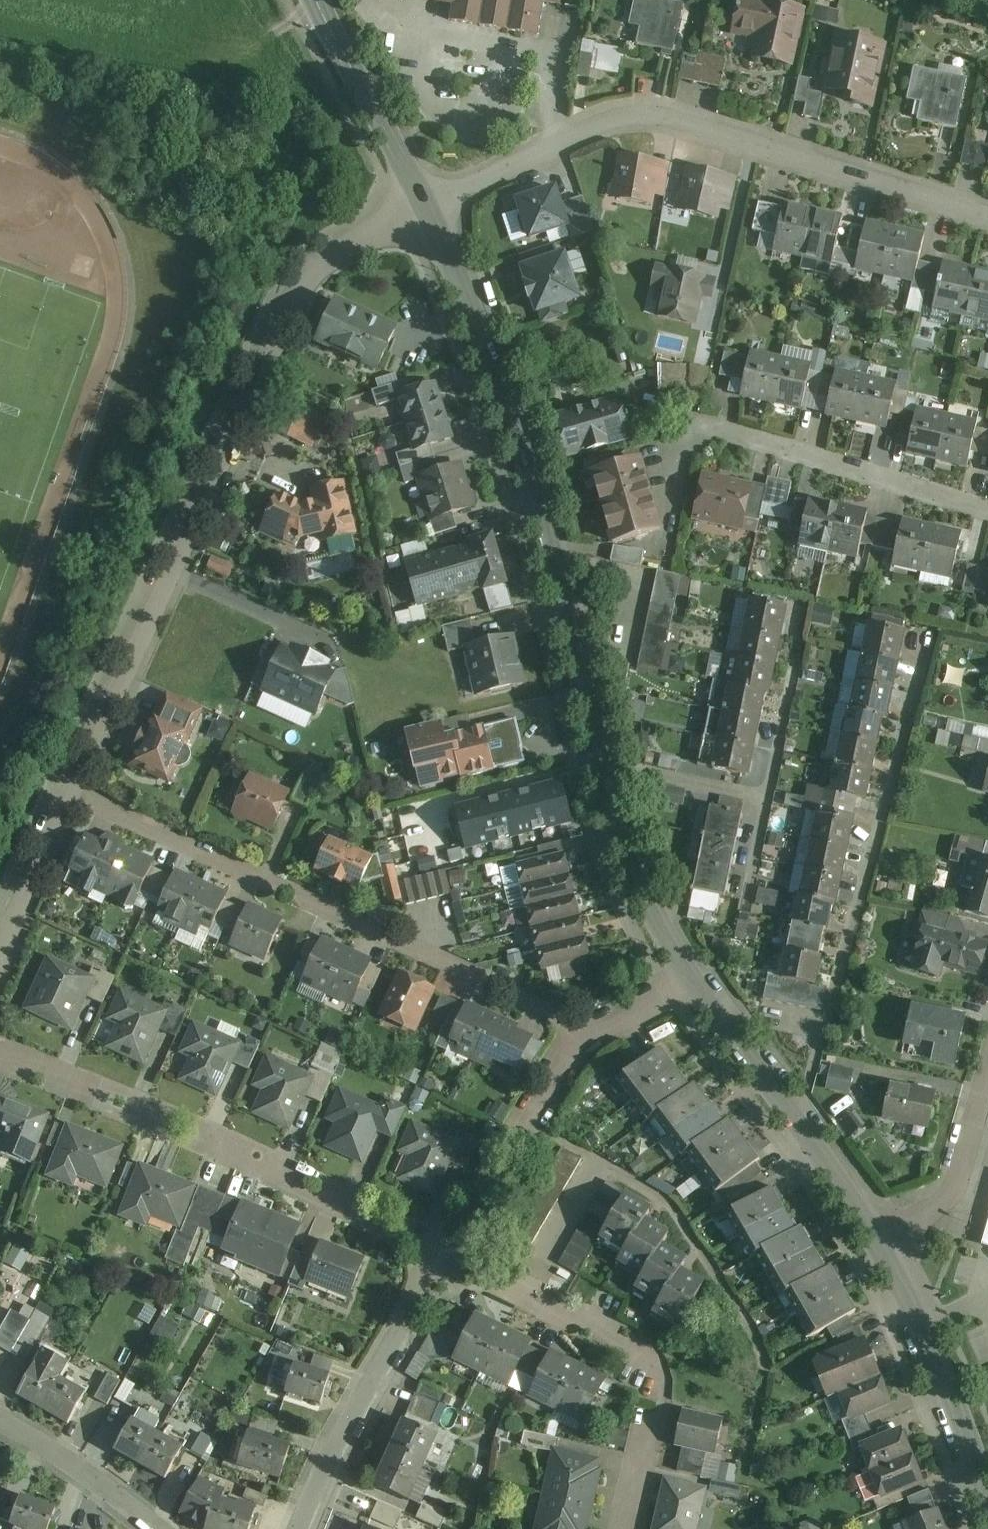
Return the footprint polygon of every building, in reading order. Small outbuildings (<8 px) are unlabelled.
[(454,5),(451,21),(537,36),(543,2),(559,5),(560,0),(428,0),(454,5)] [(660,0),(635,0),(631,17),(643,19),(637,45),(673,53),(683,5),(660,0)] [(744,0),(742,0),(740,9),(738,8),(737,12),(739,12),(737,22),(760,27),(754,56),(790,63),(801,12),(744,0)] [(839,11),(816,6),(813,22),(836,26),(839,11)] [(883,46),(837,36),(832,58),(843,61),(838,86),(850,89),(848,97),(852,103),(865,106),(871,102),(873,94),(883,46)] [(581,54),(594,56),(595,46),(596,44),(583,42),(581,54)] [(623,51),(595,46),(594,56),(591,69),(619,74),(623,51)] [(714,57),(699,53),(698,57),(693,83),(707,86),(714,57)] [(591,69),(594,56),(581,54),(577,77),(590,80),(591,69)] [(698,57),(685,54),(679,80),(693,83),(698,57)] [(714,57),(707,86),(720,89),(726,60),(714,57)] [(966,80),(914,69),(910,87),(924,90),(917,121),(956,129),(966,80)] [(811,80),(799,78),(794,101),(806,104),(809,91),(811,80)] [(824,95),(809,91),(806,104),(803,117),(819,120),(824,95)] [(979,144),(965,141),(960,165),(974,168),(979,144)] [(979,144),(974,168),(987,171),(987,146),(979,144)] [(652,161),(621,156),(616,184),(622,185),(620,199),(651,205),(653,196),(654,188),(648,187),(652,161)] [(670,163),(653,160),(652,161),(648,187),(654,188),(653,196),(664,197),(670,163)] [(720,175),(689,168),(683,196),(689,197),(685,211),(717,219),(719,209),(720,202),(714,201),(720,175)] [(738,179),(720,175),(714,201),(720,202),(719,209),(731,212),(738,179)] [(555,190),(518,202),(522,214),(519,220),(523,232),(529,235),(530,238),(566,227),(567,226),(560,205),(555,190)] [(583,198),(560,205),(567,226),(566,227),(570,240),(594,232),(583,198)] [(783,209),(759,205),(753,231),(777,237),(783,209)] [(811,215),(800,212),(800,210),(784,207),(783,209),(777,237),(774,250),(803,256),(813,213),(812,213),(811,215)] [(842,219),(825,216),(824,218),(813,215),(813,213),(803,256),(832,263),(835,250),(841,223),(842,219)] [(853,225),(841,223),(835,250),(847,252),(853,225)] [(853,225),(847,252),(858,255),(864,228),(853,225)] [(882,228),(865,225),(864,228),(858,255),(856,268),(885,275),(895,231),(894,231),(893,233),(882,230),(882,228)] [(906,236),(895,233),(895,231),(885,275),(913,281),(914,281),(918,262),(924,238),(907,234),(906,236)] [(552,246),(521,256),(525,268),(556,258),(552,246)] [(525,268),(523,269),(527,284),(525,284),(530,299),(532,299),(537,313),(540,312),(544,324),(562,318),(558,306),(579,299),(564,255),(556,258),(525,268)] [(930,265),(918,262),(914,281),(913,281),(911,289),(924,292),(930,265)] [(942,268),(930,265),(924,292),(936,295),(942,268)] [(959,269),(942,265),(942,268),(936,295),(933,308),(962,315),(972,271),(971,271),(971,273),(959,271),(959,269)] [(704,277),(669,269),(668,270),(657,267),(653,286),(664,288),(658,316),(693,324),(704,277)] [(984,274),(984,276),(972,274),(972,272),(972,271),(962,315),(987,321),(987,275),(984,274)] [(395,331),(337,304),(329,320),(327,319),(324,327),(326,328),(319,344),(377,370),(384,354),(386,355),(390,348),(388,347),(395,331)] [(690,365),(689,389),(705,392),(715,346),(701,343),(696,365),(690,365)] [(810,371),(822,374),(827,353),(815,350),(811,368),(810,371)] [(737,355),(725,353),(720,376),(732,379),(737,355)] [(781,361),(750,354),(749,358),(744,381),(741,395),(742,396),(743,395),(771,401),(781,361)] [(749,358),(737,355),(732,379),(744,381),(749,358)] [(811,368),(781,361),(771,401),(800,408),(802,409),(805,395),(810,371),(811,368)] [(659,390),(689,389),(690,365),(658,365),(659,390)] [(805,395),(817,398),(822,374),(810,371),(805,395)] [(895,391),(908,394),(912,375),(900,372),(896,387),(895,391)] [(866,380),(836,373),(835,377),(829,400),(826,414),(828,415),(828,414),(857,421),(866,380)] [(822,374),(817,398),(829,400),(835,377),(822,374)] [(741,395),(744,381),(732,379),(729,393),(741,395)] [(896,387),(866,380),(857,421),(885,427),(885,428),(887,428),(890,414),(895,391),(896,387)] [(434,385),(399,396),(407,423),(443,412),(434,385)] [(903,412),(904,412),(907,396),(908,394),(895,391),(890,414),(902,417),(903,412)] [(904,412),(915,415),(916,411),(919,399),(907,396),(904,412)] [(817,398),(817,399),(814,412),(826,414),(829,400),(817,398)] [(620,399),(553,418),(565,457),(631,438),(620,399)] [(313,413),(292,403),(278,433),(299,443),(313,413)] [(946,418),(916,411),(915,415),(910,439),(907,453),(908,453),(937,459),(946,418)] [(443,412),(407,423),(416,450),(451,438),(443,412)] [(902,417),(897,436),(910,439),(915,415),(904,412),(903,412),(902,417)] [(977,425),(946,418),(937,459),(966,466),(967,467),(971,452),(976,429),(977,425)] [(976,429),(971,452),(983,455),(987,432),(976,429)] [(435,456),(412,464),(417,480),(421,478),(420,477),(440,471),(435,456)] [(613,456),(584,464),(588,476),(593,475),(593,474),(616,467),(613,456)] [(660,530),(639,461),(616,467),(593,474),(593,475),(613,543),(660,530)] [(440,471),(420,477),(421,478),(433,519),(434,519),(453,513),(472,507),(474,502),(471,494),(467,491),(459,465),(440,471)] [(749,487),(718,480),(719,478),(704,475),(694,519),(741,529),(744,518),(750,487),(749,487)] [(792,483),(768,478),(766,487),(763,504),(786,509),(792,483)] [(343,483),(312,491),(315,503),(303,506),(291,531),(267,520),(261,532),(296,547),(301,538),(322,533),(324,542),(355,534),(343,483)] [(766,487),(750,483),(749,487),(750,487),(744,518),(759,522),(763,504),(766,487)] [(303,506),(278,495),(267,520),(291,531),(303,506)] [(808,503),(796,500),(789,528),(802,531),(808,503)] [(826,504),(809,500),(808,503),(802,531),(799,544),(828,551),(838,507),(837,507),(837,509),(825,506),(826,504)] [(850,512),(838,509),(839,507),(838,507),(828,551),(857,557),(860,544),(867,516),(867,513),(850,510),(850,512)] [(453,513),(434,519),(433,519),(430,520),(435,536),(458,528),(453,513)] [(878,519),(867,516),(860,544),(872,546),(878,519)] [(902,524),(878,519),(872,546),(895,551),(902,524)] [(919,525),(902,521),(902,524),(895,551),(892,565),(922,572),(932,528),(931,528),(930,530),(919,527),(919,525)] [(943,533),(932,530),(932,528),(922,572),(951,578),(961,534),(944,531),(943,533)] [(493,535),(470,542),(471,546),(483,587),(484,591),(507,584),(493,535)] [(425,540),(401,547),(407,565),(430,558),(425,540)] [(430,558),(407,565),(419,606),(483,587),(471,546),(430,558)] [(644,551),(614,547),(611,562),(641,568),(644,551)] [(980,567),(968,565),(962,592),(974,595),(975,591),(980,567)] [(980,567),(975,591),(987,594),(987,569),(980,567)] [(681,576),(657,571),(655,583),(679,587),(681,576)] [(679,587),(655,583),(653,593),(677,597),(679,587)] [(507,584),(484,591),(491,614),(514,608),(507,584)] [(677,597),(653,593),(651,603),(675,608),(677,597)] [(675,608),(651,603),(649,613),(672,618),(675,608)] [(784,610),(753,603),(747,631),(778,638),(784,610)] [(408,613),(396,617),(401,636),(412,633),(408,613)] [(672,618),(649,613),(647,624),(670,629),(672,618)] [(470,621),(443,628),(449,653),(467,649),(466,647),(476,645),(470,621)] [(670,629),(647,624),(644,634),(668,639),(670,629)] [(902,634),(871,627),(865,655),(896,662),(902,634)] [(778,638),(747,631),(741,659),(773,665),(778,638)] [(668,639),(644,634),(642,645),(666,649),(668,639)] [(476,645),(466,647),(467,649),(478,696),(524,685),(512,636),(476,645)] [(666,649),(642,645),(640,655),(664,660),(666,649)] [(297,655),(282,649),(263,690),(289,702),(311,655),(299,650),(297,655)] [(311,655),(289,702),(315,714),(334,672),(320,665),(322,660),(311,655)] [(664,660),(640,655),(638,666),(662,671),(664,660)] [(741,659),(725,655),(720,683),(732,685),(736,686),(741,659)] [(896,662),(865,655),(859,683),(891,689),(896,662)] [(773,665),(741,659),(736,686),(763,692),(767,693),(773,665)] [(720,683),(716,682),(710,709),(726,713),(732,685),(720,683)] [(891,689),(859,683),(854,710),(881,716),(885,717),(891,689)] [(736,686),(732,685),(726,713),(754,718),(758,719),(763,692),(736,686)] [(171,687),(134,760),(178,783),(216,710),(171,687)] [(640,695),(623,696),(623,707),(641,706),(640,695)] [(881,716),(854,710),(850,709),(844,737),(875,743),(881,716)] [(758,719),(754,718),(726,713),(724,724),(720,740),(721,740),(752,746),(757,723),(758,719)] [(215,715),(208,736),(223,741),(230,720),(215,715)] [(483,726),(472,729),(469,715),(441,722),(445,738),(421,743),(417,727),(406,730),(416,771),(418,770),(422,788),(442,783),(442,780),(462,775),(462,778),(494,771),(493,770),(525,762),(521,748),(522,748),(516,720),(483,727),(483,726)] [(441,722),(417,727),(421,743),(445,738),(441,722)] [(720,740),(704,737),(699,765),(715,768),(721,740),(720,740)] [(875,743),(844,737),(838,764),(870,771),(875,743)] [(980,740),(965,737),(962,748),(977,751),(980,740)] [(752,746),(721,740),(715,768),(746,774),(752,746)] [(980,740),(977,751),(987,754),(987,741),(980,740)] [(682,762),(662,757),(660,765),(680,769),(682,762)] [(838,764),(825,762),(819,789),(832,792),(855,797),(864,799),(870,771),(838,764)] [(320,777),(305,771),(292,800),(307,807),(320,777)] [(336,779),(323,773),(317,786),(331,792),(336,779)] [(288,794),(250,777),(235,811),(237,818),(243,821),(250,819),(251,819),(273,829),(288,794)] [(561,783),(485,801),(494,842),(519,836),(570,823),(561,783)] [(819,789),(811,787),(809,798),(808,798),(808,799),(829,804),(832,792),(819,789)] [(855,797),(832,792),(829,804),(853,808),(855,797)] [(801,798),(782,794),(779,804),(799,809),(801,798)] [(829,804),(808,799),(805,812),(807,812),(820,815),(820,814),(850,820),(853,808),(829,804)] [(670,804),(655,802),(652,822),(667,825),(670,804)] [(742,814),(711,808),(705,836),(736,842),(742,814)] [(850,820),(820,814),(820,815),(807,812),(803,834),(815,836),(814,842),(845,848),(851,820),(850,820)] [(787,818),(772,814),(768,832),(783,835),(787,818)] [(784,836),(772,833),(769,845),(781,848),(784,836)] [(111,836),(108,844),(102,841),(100,845),(86,838),(74,864),(69,876),(65,884),(81,891),(91,896),(94,887),(109,894),(128,853),(118,848),(121,841),(111,836)] [(519,836),(494,842),(497,853),(519,848),(519,836)] [(736,842),(705,836),(699,863),(731,870),(736,842)] [(955,837),(949,861),(959,863),(962,854),(982,859),(983,859),(984,856),(987,857),(987,844),(955,837)] [(371,857),(329,838),(315,870),(330,877),(329,879),(342,884),(343,883),(359,890),(361,883),(383,878),(384,878),(382,869),(378,855),(372,856),(371,857)] [(477,838),(465,841),(470,864),(483,861),(477,838)] [(378,855),(382,869),(394,866),(388,842),(376,845),(378,855)] [(562,842),(538,848),(541,860),(565,854),(562,842)] [(845,848),(814,842),(808,869),(840,876),(845,848)] [(153,864),(128,853),(109,894),(124,901),(122,905),(126,910),(133,910),(138,897),(141,892),(152,868),(153,864)] [(541,860),(516,866),(522,887),(570,876),(565,854),(541,860)] [(982,859),(973,891),(972,891),(966,912),(987,918),(987,860),(983,859),(982,859)] [(74,864),(63,860),(58,872),(69,876),(74,864)] [(731,870),(699,863),(694,891),(721,897),(725,898),(731,870)] [(384,878),(383,878),(389,904),(403,900),(399,883),(394,866),(382,869),(384,878)] [(163,873),(152,868),(141,892),(152,897),(163,873)] [(840,876),(808,869),(803,896),(803,897),(830,902),(830,903),(834,903),(840,876)] [(445,871),(433,874),(439,897),(451,894),(445,871)] [(173,878),(163,873),(152,897),(163,902),(173,878)] [(201,886),(175,874),(173,878),(163,902),(160,908),(169,912),(166,920),(182,927),(201,886)] [(433,874),(422,877),(428,900),(439,897),(433,874)] [(570,876),(522,887),(526,908),(527,908),(575,897),(570,876)] [(422,877),(410,880),(416,903),(428,900),(422,877)] [(410,880),(399,883),(403,900),(404,906),(416,903),(410,880)] [(226,897),(201,886),(182,927),(198,934),(201,926),(211,931),(213,925),(224,901),(226,897)] [(780,893),(759,889),(756,904),(777,908),(780,893)] [(694,891),(693,891),(690,909),(717,914),(721,897),(694,891)] [(830,902),(803,897),(803,896),(799,895),(793,923),(824,930),(830,903),(830,902)] [(575,897),(527,908),(526,908),(515,911),(520,932),(532,930),(532,929),(580,918),(575,897)] [(235,906),(224,901),(213,925),(224,930),(235,906)] [(235,906),(224,930),(235,935),(246,911),(235,906)] [(264,916),(249,910),(250,908),(248,907),(246,911),(235,935),(232,944),(234,944),(235,942),(265,955),(263,958),(265,959),(281,922),(264,915),(264,916)] [(952,918),(923,912),(919,931),(930,934),(947,937),(948,933),(949,933),(952,918)] [(751,915),(741,913),(736,938),(746,940),(751,915)] [(580,918),(532,929),(532,930),(537,951),(585,938),(580,918)] [(824,930),(793,923),(788,951),(819,957),(824,930)] [(119,938),(106,932),(101,942),(113,948),(119,938)] [(987,944),(949,933),(948,933),(947,937),(930,934),(928,942),(922,940),(917,958),(978,976),(987,944)] [(320,944),(308,938),(298,962),(309,967),(320,944)] [(585,938),(537,951),(542,971),(559,967),(586,961),(590,960),(585,938)] [(346,951),(322,940),(320,944),(309,967),(303,982),(328,993),(346,951)] [(371,962),(346,951),(328,993),(352,1004),(359,990),(369,966),(371,962)] [(819,957),(788,951),(782,979),(792,981),(803,983),(813,985),(819,957)] [(521,954),(508,957),(510,968),(524,965),(521,954)] [(89,977),(49,959),(36,987),(46,991),(36,1014),(70,1030),(85,997),(93,979),(89,977)] [(586,961),(559,967),(562,979),(566,978),(570,979),(574,978),(577,975),(589,972),(586,961)] [(381,971),(369,966),(359,990),(370,995),(381,971)] [(115,977),(93,967),(89,977),(93,979),(85,997),(103,1005),(115,977)] [(203,975),(191,969),(185,982),(198,987),(203,975)] [(432,990),(401,975),(385,1010),(401,1017),(402,1022),(410,1026),(416,1024),(432,990)] [(780,978),(768,976),(763,999),(775,1002),(780,978)] [(782,979),(780,978),(775,1002),(787,1004),(792,981),(782,979)] [(803,983),(792,981),(787,1004),(799,1007),(803,983)] [(813,985),(803,983),(799,1007),(810,1009),(815,985),(813,985)] [(827,988),(815,985),(810,1009),(822,1011),(827,988)] [(162,1010),(122,992),(109,1020),(119,1024),(109,1047),(143,1063),(158,1030),(166,1012),(162,1010)] [(455,1001),(443,995),(433,1017),(446,1023),(455,1001)] [(188,1010),(166,1000),(162,1010),(166,1012),(158,1030),(176,1038),(188,1010)] [(466,1006),(456,1001),(446,1023),(456,1027),(466,1006)] [(492,1017),(466,1006),(456,1027),(448,1047),(449,1048),(473,1059),(492,1017)] [(965,1018),(913,1007),(906,1042),(921,1045),(922,1037),(938,1040),(933,1060),(956,1064),(965,1018)] [(517,1028),(492,1017),(473,1059),(489,1066),(493,1058),(502,1062),(503,1062),(515,1068),(517,1069),(530,1039),(529,1038),(516,1032),(517,1028)] [(311,1025),(299,1019),(293,1031),(306,1037),(311,1025)] [(456,1027),(446,1023),(435,1046),(447,1052),(449,1048),(448,1047),(456,1027)] [(235,1043),(195,1025),(182,1053),(192,1057),(182,1080),(216,1096),(231,1063),(239,1045),(235,1043)] [(347,1032),(333,1026),(325,1044),(339,1050),(347,1032)] [(261,1043),(239,1033),(235,1043),(239,1045),(231,1063),(249,1071),(261,1043)] [(529,1038),(530,1039),(517,1069),(515,1068),(512,1075),(524,1081),(545,1045),(530,1038),(529,1038)] [(344,1054),(322,1044),(312,1066),(334,1076),(344,1054)] [(661,1049),(622,1078),(637,1098),(675,1069),(661,1049)] [(308,1076),(268,1058),(255,1086),(265,1090),(255,1113),(289,1129),(304,1096),(312,1078),(308,1076)] [(334,1076),(312,1066),(308,1076),(312,1078),(304,1096),(321,1104),(334,1076)] [(852,1071),(834,1067),(829,1089),(847,1093),(852,1071)] [(675,1069),(637,1098),(652,1118),(657,1114),(656,1114),(690,1089),(675,1069)] [(935,1094),(890,1084),(883,1119),(929,1128),(935,1094)] [(690,1089),(657,1114),(671,1134),(710,1105),(695,1085),(690,1089)] [(381,1109),(341,1091),(328,1118),(338,1123),(327,1146),(361,1161),(377,1128),(385,1111),(381,1109)] [(407,1109),(385,1099),(381,1109),(385,1111),(377,1128),(394,1136),(407,1109)] [(0,1100),(0,1129),(9,1132),(8,1136),(9,1136),(3,1151),(28,1160),(45,1118),(0,1100)] [(509,1106),(497,1100),(488,1115),(500,1122),(509,1106)] [(710,1105),(671,1134),(686,1153),(691,1150),(724,1124),(710,1105)] [(842,1113),(832,1120),(842,1134),(852,1127),(842,1113)] [(724,1124),(691,1150),(705,1169),(744,1141),(729,1121),(724,1124)] [(68,1129),(56,1124),(47,1146),(59,1151),(68,1129)] [(454,1142),(413,1124),(401,1151),(411,1156),(400,1179),(434,1194),(449,1162),(457,1144),(454,1142)] [(121,1148),(68,1127),(68,1129),(59,1151),(49,1176),(72,1185),(76,1175),(106,1187),(121,1148)] [(480,1142),(458,1132),(454,1142),(457,1144),(449,1162),(467,1169),(480,1142)] [(593,1133),(586,1138),(591,1146),(599,1141),(593,1133)] [(744,1141),(705,1169),(720,1189),(730,1182),(756,1163),(759,1161),(744,1141)] [(582,1160),(562,1148),(556,1158),(576,1170),(582,1160)] [(556,1158),(550,1169),(570,1180),(576,1170),(556,1158)] [(756,1163),(730,1182),(738,1192),(762,1175),(756,1163)] [(128,1164),(119,1187),(131,1191),(140,1169),(128,1164)] [(194,1188),(141,1167),(140,1169),(131,1191),(121,1216),(145,1225),(149,1215),(178,1227),(194,1188)] [(550,1169),(544,1179),(564,1191),(570,1180),(550,1169)] [(762,1175),(738,1192),(719,1205),(725,1215),(770,1189),(762,1175)] [(544,1179),(538,1189),(558,1201),(564,1191),(544,1179)] [(626,1193),(606,1181),(600,1192),(620,1203),(624,1197),(626,1193)] [(225,1196),(200,1186),(181,1233),(177,1231),(165,1260),(184,1267),(199,1229),(210,1234),(225,1196)] [(538,1189),(532,1199),(552,1211),(558,1201),(538,1189)] [(770,1189),(725,1215),(737,1237),(784,1211),(772,1189),(770,1189)] [(620,1203),(600,1192),(594,1202),(614,1213),(620,1203)] [(225,1196),(210,1234),(228,1240),(243,1204),(225,1196)] [(650,1213),(624,1197),(614,1213),(602,1234),(602,1235),(625,1249),(619,1260),(644,1274),(660,1248),(661,1249),(667,1237),(644,1223),(650,1213)] [(532,1199),(532,1200),(526,1210),(546,1222),(552,1211),(532,1199)] [(614,1213),(594,1202),(588,1212),(608,1224),(614,1213)] [(299,1227),(243,1204),(228,1240),(224,1249),(241,1256),(240,1260),(279,1276),(299,1227)] [(526,1210),(520,1220),(540,1232),(546,1222),(526,1210)] [(784,1211),(737,1237),(750,1259),(755,1256),(796,1232),(796,1231),(784,1211)] [(608,1224),(588,1212),(582,1222),(602,1234),(608,1224)] [(520,1220),(514,1230),(534,1242),(540,1232),(520,1220)] [(602,1235),(582,1223),(576,1233),(596,1245),(602,1235)] [(796,1232),(755,1256),(767,1277),(814,1250),(805,1234),(801,1228),(796,1231),(796,1232)] [(514,1230),(514,1231),(508,1241),(528,1253),(534,1242),(514,1230)] [(596,1245),(576,1233),(570,1243),(590,1255),(596,1245)] [(364,1261),(321,1243),(313,1263),(306,1280),(308,1281),(332,1291),(334,1285),(349,1291),(347,1297),(349,1298),(364,1261)] [(590,1255),(570,1243),(564,1254),(584,1265),(590,1255)] [(31,1254),(14,1245),(5,1262),(22,1271),(31,1254)] [(702,1287),(679,1273),(685,1263),(661,1249),(660,1248),(644,1274),(637,1286),(661,1300),(654,1310),(680,1325),(702,1287)] [(814,1250),(767,1277),(780,1299),(785,1296),(784,1295),(826,1271),(826,1270),(814,1250)] [(584,1265),(564,1254),(558,1264),(578,1275),(584,1265)] [(313,1263),(300,1258),(288,1286),(303,1292),(308,1281),(306,1280),(313,1263)] [(826,1271),(784,1295),(785,1296),(797,1316),(844,1290),(831,1268),(826,1270),(826,1271)] [(218,1310),(222,1297),(200,1290),(196,1304),(218,1310)] [(844,1290),(797,1316),(810,1338),(828,1328),(848,1316),(856,1311),(844,1290)] [(11,1311),(0,1330),(0,1346),(12,1353),(30,1322),(11,1311)] [(49,1319),(36,1311),(30,1322),(12,1353),(25,1361),(49,1319)] [(490,1323),(476,1316),(455,1358),(457,1359),(458,1356),(482,1368),(480,1371),(482,1372),(503,1329),(502,1328),(501,1330),(490,1324),(490,1323)] [(848,1316),(828,1328),(833,1339),(837,1337),(855,1328),(848,1316)] [(177,1326),(163,1317),(150,1337),(165,1346),(177,1326)] [(855,1328),(837,1337),(843,1350),(865,1341),(859,1326),(855,1328)] [(514,1336),(503,1331),(504,1329),(503,1329),(482,1372),(483,1372),(484,1370),(508,1381),(506,1384),(508,1385),(515,1371),(528,1346),(529,1342),(515,1335),(514,1336)] [(843,1350),(819,1360),(815,1366),(828,1399),(839,1395),(880,1378),(865,1341),(843,1350)] [(526,1376),(538,1351),(528,1346),(515,1371),(526,1376)] [(47,1353),(43,1351),(35,1366),(30,1375),(23,1371),(16,1384),(17,1384),(18,1382),(24,1386),(18,1396),(43,1410),(60,1380),(61,1380),(69,1366),(47,1353)] [(538,1351),(526,1376),(537,1381),(549,1356),(538,1351)] [(565,1360),(551,1353),(549,1356),(537,1381),(530,1396),(532,1396),(533,1394),(557,1406),(555,1408),(556,1409),(578,1366),(577,1365),(576,1367),(565,1361),(565,1360)] [(430,1360),(419,1354),(407,1374),(418,1380),(430,1360)] [(329,1376),(296,1366),(287,1393),(320,1403),(329,1376)] [(589,1373),(578,1368),(579,1367),(578,1366),(556,1409),(558,1409),(559,1407),(583,1418),(581,1421),(583,1422),(604,1379),(590,1372),(589,1373)] [(508,1385),(519,1390),(526,1376),(515,1371),(508,1385)] [(121,1381),(108,1374),(95,1398),(107,1405),(121,1381)] [(537,1381),(526,1376),(519,1390),(530,1396),(537,1381)] [(880,1378),(839,1395),(849,1418),(849,1419),(864,1413),(890,1402),(880,1378)] [(61,1380),(60,1380),(43,1410),(68,1424),(85,1394),(61,1380)] [(444,1392),(422,1383),(417,1394),(440,1403),(444,1392)] [(440,1404),(416,1394),(406,1415),(430,1426),(440,1404)] [(255,1412),(239,1407),(231,1422),(251,1428),(255,1412)] [(160,1422),(140,1411),(134,1421),(154,1432),(160,1422)] [(723,1420),(683,1411),(674,1446),(682,1448),(706,1454),(715,1456),(723,1420)] [(278,1419),(255,1412),(251,1428),(273,1435),(278,1419)] [(864,1413),(849,1419),(849,1418),(841,1421),(848,1437),(870,1428),(864,1413)] [(134,1421),(133,1421),(115,1451),(140,1465),(158,1435),(154,1432),(134,1421)] [(437,1436),(404,1421),(393,1446),(426,1461),(427,1460),(426,1460),(432,1447),(437,1436)] [(870,1428),(848,1437),(854,1452),(861,1449),(861,1448),(876,1442),(870,1428)] [(560,1440),(525,1432),(521,1445),(556,1454),(560,1440)] [(876,1442),(861,1448),(861,1449),(871,1473),(912,1456),(902,1432),(876,1442)] [(213,1440),(201,1433),(190,1453),(202,1460),(213,1440)] [(183,1449),(158,1435),(140,1465),(165,1479),(183,1449)] [(290,1448),(249,1435),(240,1465),(281,1478),(290,1448)] [(426,1461),(393,1446),(375,1486),(408,1501),(416,1483),(415,1483),(421,1471),(421,1472),(426,1461)] [(706,1454),(682,1448),(677,1472),(701,1477),(706,1454)] [(598,1461),(565,1453),(560,1473),(556,1475),(550,1474),(545,1494),(591,1505),(594,1494),(591,1493),(592,1485),(596,1486),(599,1471),(596,1470),(598,1461)] [(912,1456),(871,1473),(880,1496),(881,1497),(899,1489),(921,1480),(912,1456)] [(741,1487),(712,1480),(709,1493),(738,1500),(741,1487)] [(211,1488),(200,1482),(182,1513),(208,1528),(216,1500),(220,1501),(221,1491),(212,1486),(211,1488)] [(666,1482),(655,1528),(694,1528),(703,1491),(666,1482)] [(750,1489),(741,1487),(738,1500),(747,1502),(750,1489)] [(269,1497),(247,1488),(243,1498),(265,1507),(269,1497)] [(899,1489),(881,1497),(880,1496),(873,1499),(878,1511),(904,1500),(899,1489)] [(929,1490),(907,1499),(912,1509),(933,1501),(929,1490)] [(4,1493),(0,1504),(0,1520),(9,1523),(18,1499),(4,1493)] [(545,1494),(540,1515),(550,1518),(547,1528),(586,1528),(587,1524),(584,1524),(585,1516),(589,1516),(591,1505),(545,1494)] [(22,1499),(12,1525),(24,1528),(48,1528),(55,1511),(22,1499)] [(240,1504),(239,1507),(220,1501),(216,1500),(208,1528),(207,1528),(250,1528),(256,1509),(240,1504)] [(378,1502),(371,1519),(393,1528),(394,1528),(402,1512),(378,1502)] [(424,1502),(416,1519),(440,1528),(441,1528),(448,1513),(424,1502)] [(937,1510),(905,1523),(907,1528),(944,1528),(937,1510)]
